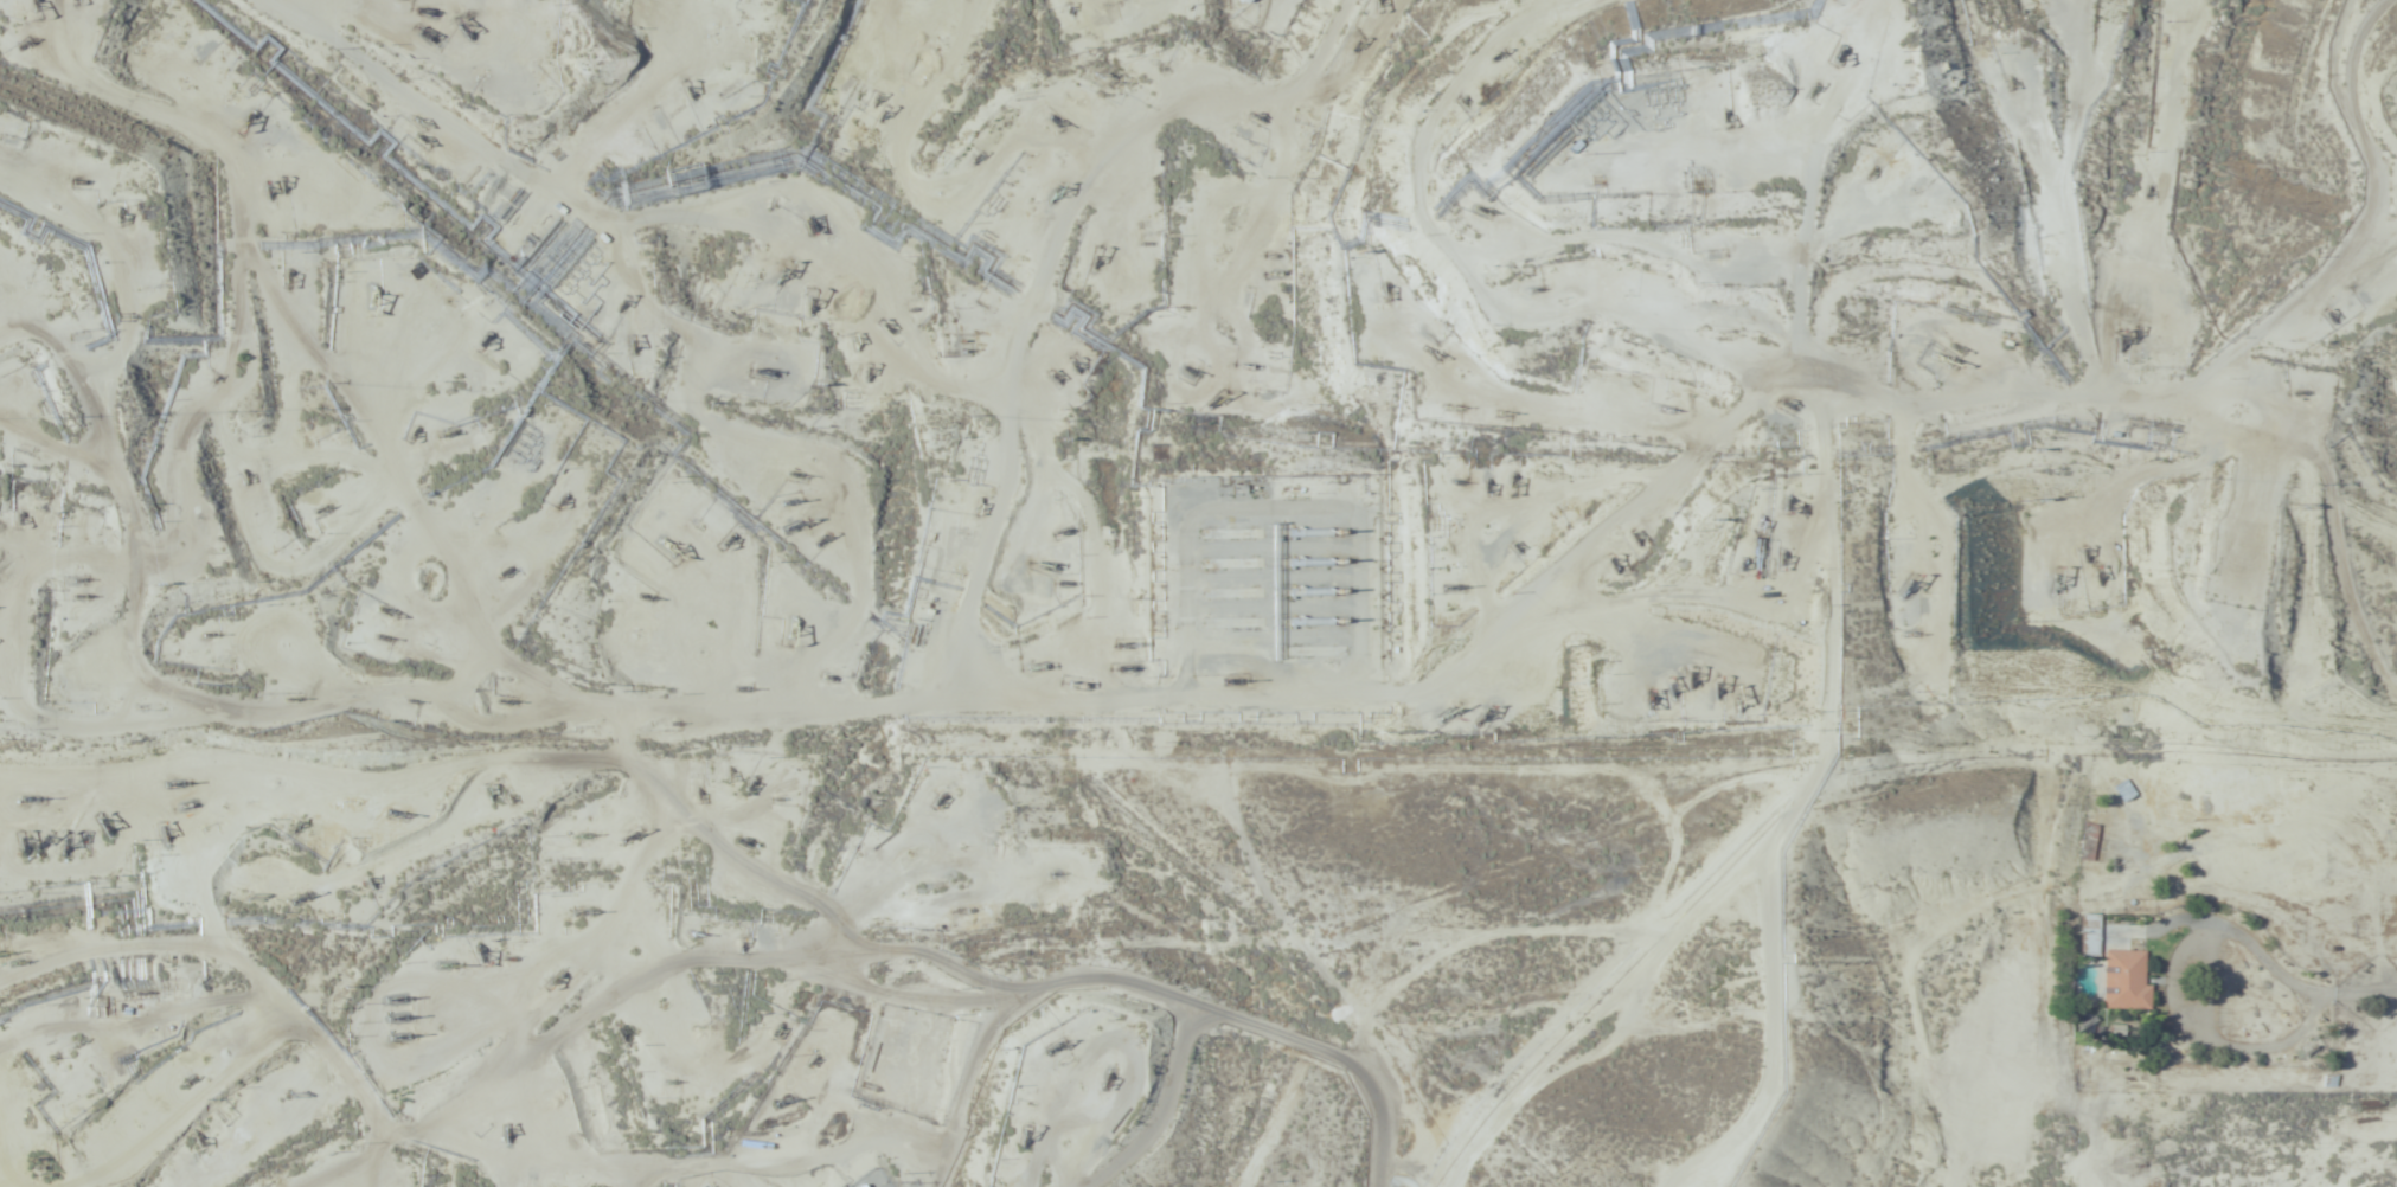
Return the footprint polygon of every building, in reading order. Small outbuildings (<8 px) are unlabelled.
[(2129,803),(2141,793),(2131,780),(2119,790),(2129,803)] [(2103,826),(2092,823),(2085,858),(2095,860),(2103,826)] [(2152,1009),(2153,985),(2147,985),(2148,950),(2108,950),(2108,1009),(2152,1009)] [(906,1038),(924,1035),(922,1016),(903,1018),(906,1038)] [(416,1030),(386,1034),(390,1055),(419,1051),(416,1030)]
